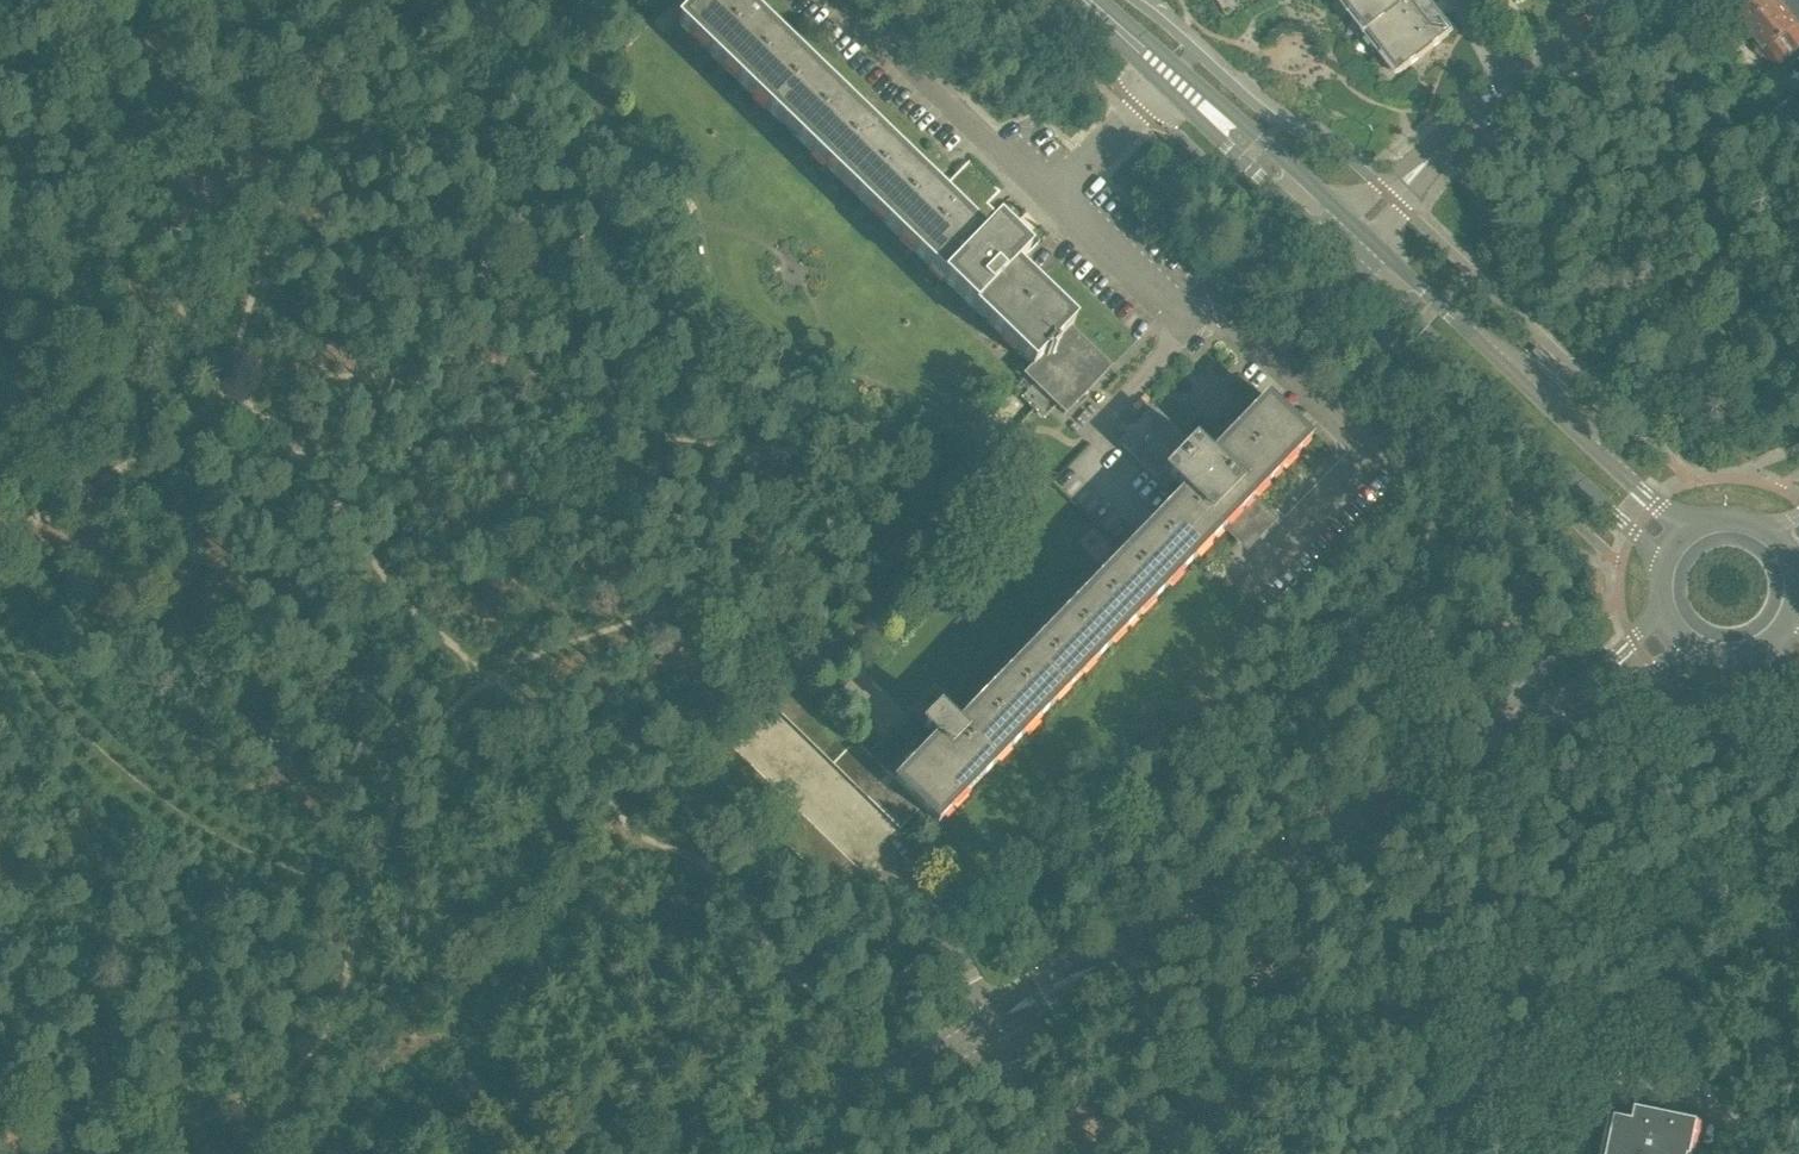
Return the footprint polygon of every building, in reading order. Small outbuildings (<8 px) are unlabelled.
[(736,0),(703,0),(678,26),(1032,367),(1025,375),(1066,415),(1110,368),(1070,329),(1073,325),(1015,269),(1039,245),(1030,236),(1024,243),(1000,220),(1002,219),(988,206),(1000,193),(969,163),(944,189),(990,234),(984,240),(736,0)] [(1423,0),(1339,0),(1391,68),(1398,63),(1405,71),(1450,36),(1423,0)] [(1753,6),(1798,62),(1798,60),(1798,32),(1798,31),(1798,29),(1797,28),(1798,27),(1798,0),(1792,0),(1785,6),(1780,0),(1760,0),(1753,6)] [(1739,17),(1735,20),(1779,76),(1798,62),(1753,6),(1750,8),(1748,4),(1736,13),(1739,17)] [(1793,98),(1776,111),(1798,142),(1798,106),(1793,98)] [(936,739),(895,782),(899,787),(910,797),(920,807),(921,808),(938,825),(1223,531),(1238,544),(1270,513),(1254,499),(1310,441),(1267,398),(1210,456),(1195,442),(1190,446),(1152,409),(1118,444),(1160,484),(1168,476),(1184,491),(957,726),(940,709),(923,726),(936,739)] [(781,715),(802,694),(791,683),(770,705),(781,715)] [(792,725),(813,704),(802,694),(781,715),(792,725)] [(802,736),(823,714),(813,704),(792,725),(802,736)] [(812,745),(833,723),(823,714),(802,736),(812,745)] [(822,755),(844,733),(833,723),(812,745),(822,755)] [(833,765),(854,743),(844,733),(822,755),(833,765)] [(843,775),(864,753),(854,743),(833,765),(843,775)] [(879,767),(875,763),(868,757),(847,779),(858,789),(879,767)] [(868,799),(889,777),(879,767),(858,789),(868,799)] [(899,787),(895,782),(889,777),(868,799),(878,809),(899,787)] [(888,819),(895,812),(910,797),(899,787),(878,809),(888,819)] [(910,797),(895,812),(888,819),(900,830),(921,808),(920,807),(910,797)] [(1696,1144),(1700,1123),(1662,1116),(1662,1118),(1660,1128),(1615,1119),(1608,1153),(1694,1153),(1696,1144)]
